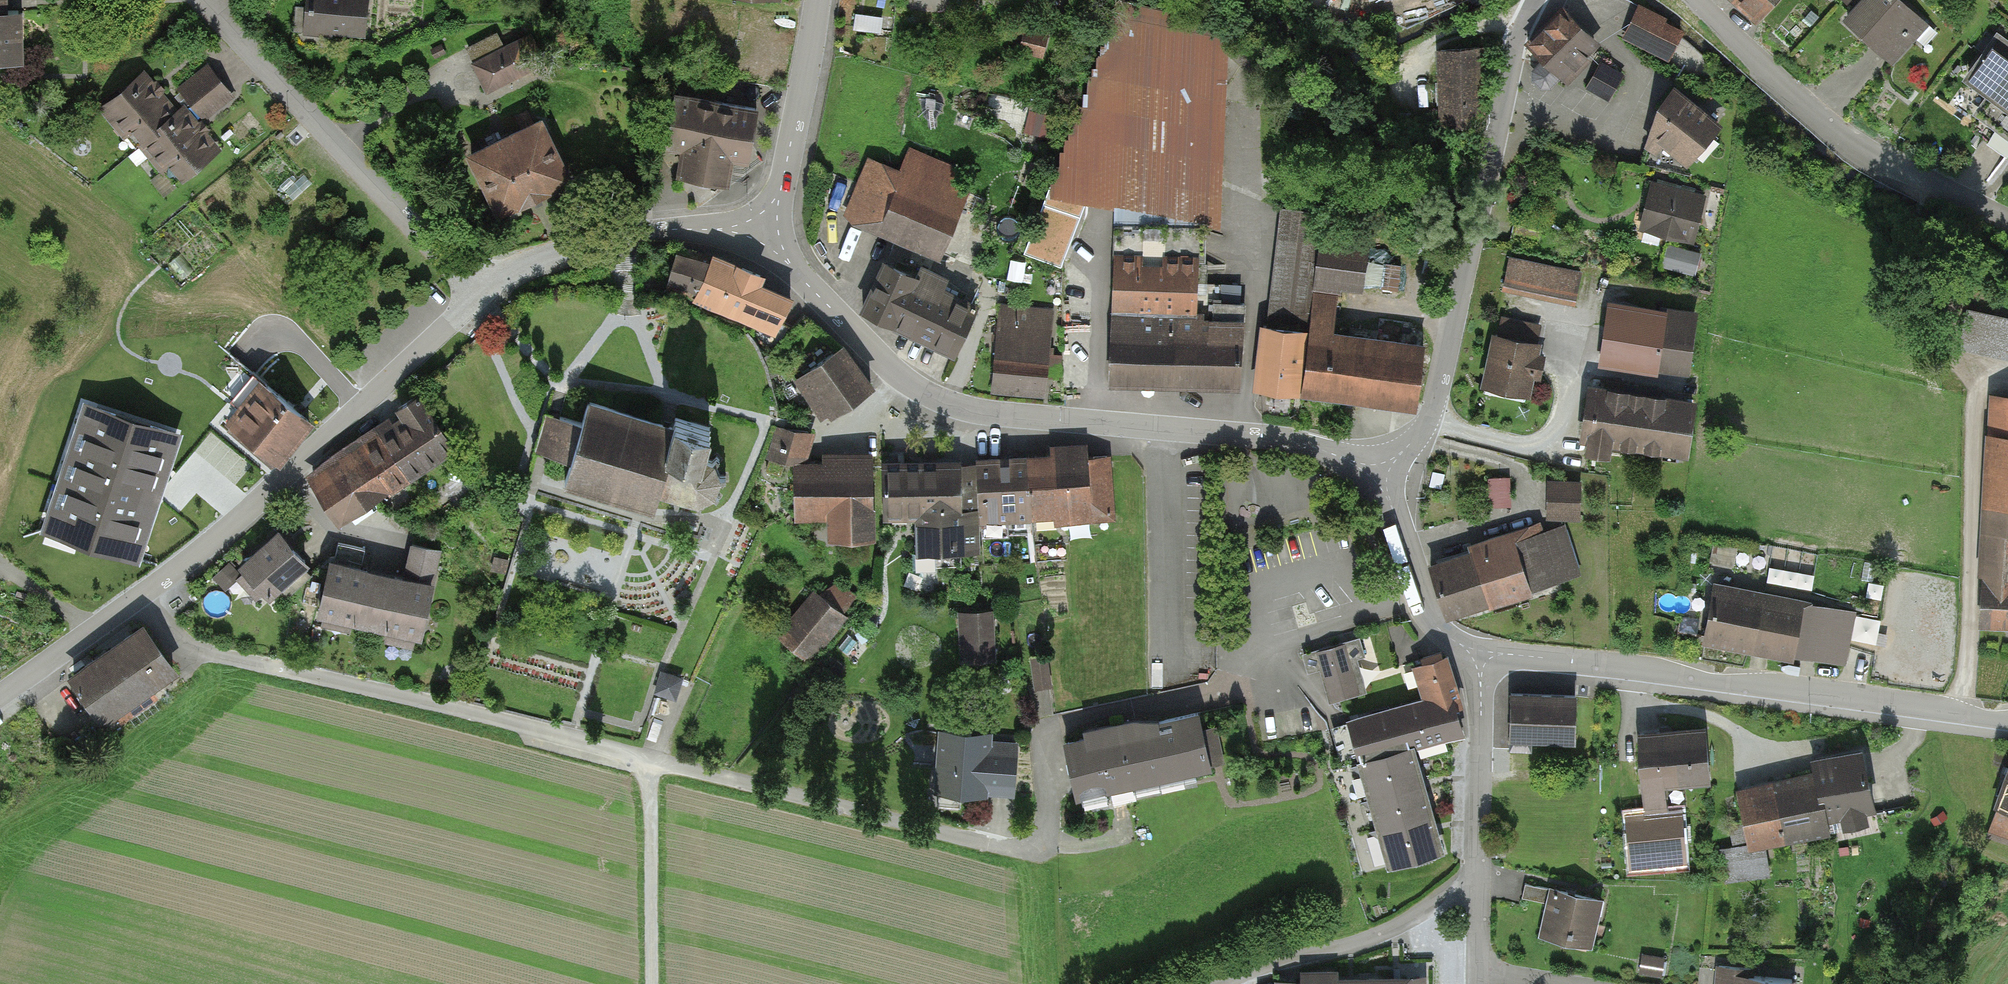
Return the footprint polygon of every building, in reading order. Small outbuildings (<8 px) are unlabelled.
[(302,40),(363,43),(365,0),(304,0),(302,40)] [(1229,22),(1128,0),(1127,0),(1049,184),(1219,214),(1229,22)] [(1754,23),(1774,0),(1727,0),(1754,23)] [(1896,0),(1860,0),(1837,25),(1888,73),(1928,30),(1896,0)] [(1638,9),(1620,43),(1669,68),(1685,38),(1665,27),(1667,23),(1638,9)] [(13,65),(10,12),(0,12),(0,66),(13,65)] [(1596,50),(1555,13),(1531,40),(1548,55),(1532,73),(1532,84),(1539,91),(1550,89),(1557,82),(1562,87),(1596,50)] [(1044,52),(1050,32),(1027,25),(1021,45),(1044,52)] [(530,77),(514,43),(470,63),(486,97),(530,77)] [(1991,44),(1961,85),(2007,118),(2007,57),(1991,44)] [(1478,51),(1432,55),(1439,137),(1485,133),(1478,51)] [(1624,79),(1597,65),(1583,92),(1610,106),(1624,79)] [(139,72),(93,111),(126,149),(132,144),(171,111),(139,72)] [(1720,129),(1674,93),(1639,137),(1685,173),(1720,129)] [(742,169),(747,110),(661,102),(657,154),(673,155),(676,183),(722,187),(723,167),(742,169)] [(132,144),(172,191),(220,151),(180,104),(171,111),(132,144)] [(539,122),(460,158),(490,224),(569,187),(539,122)] [(865,158),(838,221),(933,262),(961,199),(865,158)] [(1705,198),(1648,185),(1637,232),(1694,245),(1705,198)] [(1051,190),(1028,251),(1059,262),(1082,202),(1051,190)] [(1321,213),(1280,207),(1267,326),(1264,326),(1257,385),(1297,391),(1304,331),(1308,331),(1321,213)] [(1373,239),(1321,234),(1316,285),(1344,288),(1367,290),(1368,281),(1388,284),(1391,255),(1371,252),(1373,239)] [(1699,258),(1666,250),(1661,272),(1694,280),(1699,258)] [(734,315),(747,283),(673,253),(660,285),(734,315)] [(1196,259),(1115,256),(1113,318),(1194,321),(1196,259)] [(1578,277),(1505,262),(1499,293),(1571,308),(1578,277)] [(950,360),(974,311),(879,266),(856,315),(950,360)] [(1210,310),(1243,312),(1245,283),(1212,281),(1210,310)] [(787,299),(747,283),(734,315),(775,331),(787,299)] [(1420,407),(1427,339),(1339,330),(1344,288),(1316,285),(1312,326),(1304,394),(1420,407)] [(1688,318),(1604,304),(1597,347),(1680,361),(1688,318)] [(1055,314),(999,305),(996,320),(985,396),(1041,404),(1046,369),(1055,314)] [(1504,313),(1501,327),(1546,335),(1548,322),(1504,313)] [(1968,315),(1962,345),(2007,355),(2007,323),(1968,315)] [(1113,318),(1110,382),(1124,382),(1205,385),(1235,387),(1237,323),(1194,321),(1113,318)] [(1527,403),(1538,350),(1488,339),(1477,392),(1527,403)] [(869,387),(841,347),(799,378),(827,418),(869,387)] [(275,461),(309,421),(266,384),(232,424),(275,461)] [(1692,402),(1592,386),(1585,435),(1685,451),(1692,402)] [(674,415),(591,392),(583,422),(549,413),(538,450),(572,460),(567,481),(657,506),(662,488),(701,499),(720,488),(725,471),(719,453),(705,450),(713,422),(675,411),(674,415)] [(2007,622),(2007,397),(1993,396),(1980,620),(2007,622)] [(418,397),(311,473),(347,523),(453,447),(418,397)] [(126,553),(167,429),(96,406),(56,530),(126,553)] [(811,436),(775,428),(768,461),(805,463),(811,436)] [(824,465),(794,466),(795,518),(828,517),(828,539),(874,538),(872,453),(823,454),(824,465)] [(1108,455),(1027,460),(1031,524),(1112,520),(1108,455)] [(1027,460),(980,462),(982,525),(1031,524),(1027,460)] [(922,557),(963,556),(961,462),(919,463),(920,517),(922,557)] [(920,517),(919,463),(884,464),(885,518),(920,517)] [(1581,484),(1551,483),(1550,518),(1580,519),(1581,484)] [(1450,555),(1431,560),(1450,619),(1561,583),(1542,525),(1492,541),(1450,555)] [(308,562),(279,532),(241,567),(270,598),(308,562)] [(413,538),(408,563),(439,570),(445,545),(413,538)] [(381,572),(328,562),(317,615),(370,626),(381,572)] [(433,583),(381,572),(370,626),(422,636),(433,583)] [(1843,672),(1853,617),(1707,591),(1697,647),(1843,672)] [(809,597),(772,645),(808,673),(845,625),(809,597)] [(991,615),(958,617),(962,666),(995,663),(991,615)] [(177,671),(144,623),(77,668),(110,716),(177,671)] [(1351,642),(1313,652),(1327,707),(1365,697),(1351,642)] [(1033,683),(1049,683),(1048,651),(1032,652),(1033,683)] [(1466,738),(1445,658),(1425,663),(1416,666),(1425,698),(1368,712),(1337,720),(1349,769),(1359,767),(1407,754),(1449,743),(1466,738)] [(683,674),(662,667),(655,689),(676,696),(683,674)] [(1574,696),(1508,695),(1507,735),(1573,736),(1574,696)] [(1203,773),(1191,716),(1100,736),(1057,745),(1062,769),(1069,801),(1203,773)] [(1711,776),(1706,728),(1636,735),(1641,783),(1711,776)] [(989,738),(935,735),(932,800),(983,803),(983,796),(1014,798),(1017,749),(989,748),(989,738)] [(1878,823),(1859,747),(1801,762),(1808,797),(1819,838),(1878,823)] [(1389,871),(1437,857),(1430,832),(1420,797),(1412,770),(1407,754),(1359,767),(1389,871)] [(1989,810),(2007,817),(2007,759),(1989,810)] [(1808,797),(1732,819),(1744,859),(1819,838),(1808,797)] [(1625,818),(1631,865),(1686,858),(1680,811),(1625,818)] [(1600,898),(1545,888),(1537,932),(1591,942),(1600,898)] [(1795,967),(1713,961),(1711,983),(1794,983),(1795,967)]
